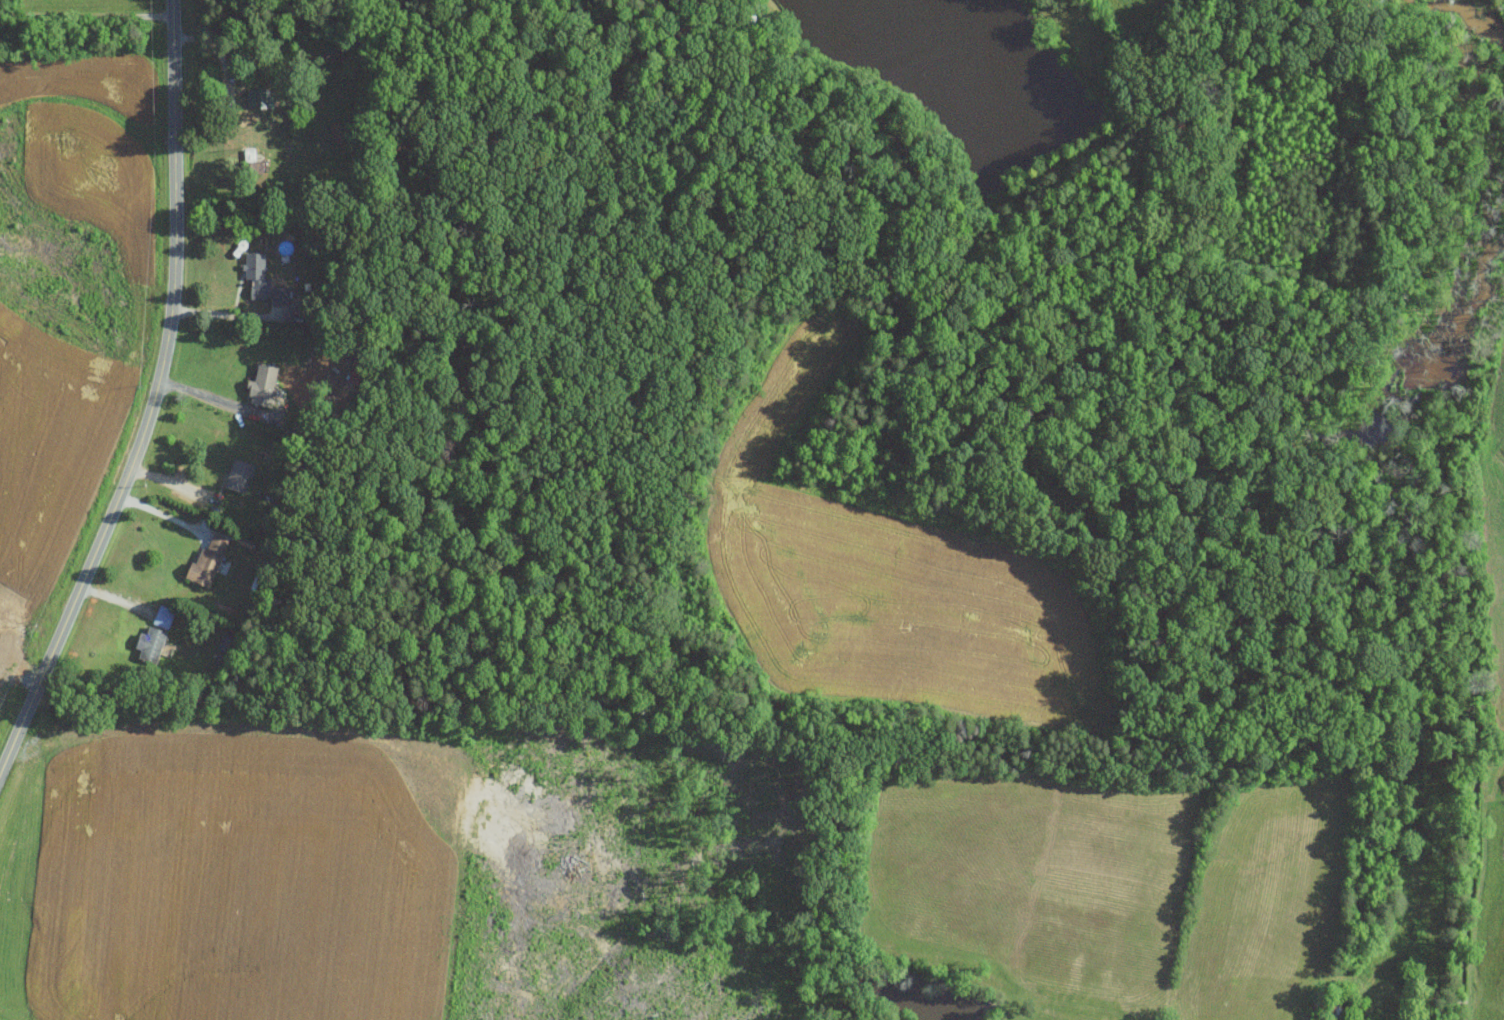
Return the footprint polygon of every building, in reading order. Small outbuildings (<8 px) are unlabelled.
[(249,89),(249,107),(273,106),(272,88),(249,89)] [(252,298),(271,299),(271,278),(265,278),(266,253),(246,252),(245,279),(253,279),(252,298)] [(288,303),(289,287),(272,286),(272,303),(288,303)] [(280,367),(259,363),(256,381),(252,380),(248,403),(272,407),(280,367)] [(246,492),(254,462),(235,456),(226,486),(246,492)] [(211,586),(229,538),(214,532),(208,549),(200,546),(188,578),(211,586)] [(169,628),(176,609),(160,604),(153,622),(169,628)] [(143,648),(140,657),(157,663),(168,630),(150,624),(147,634),(141,632),(137,646),(143,648)]
